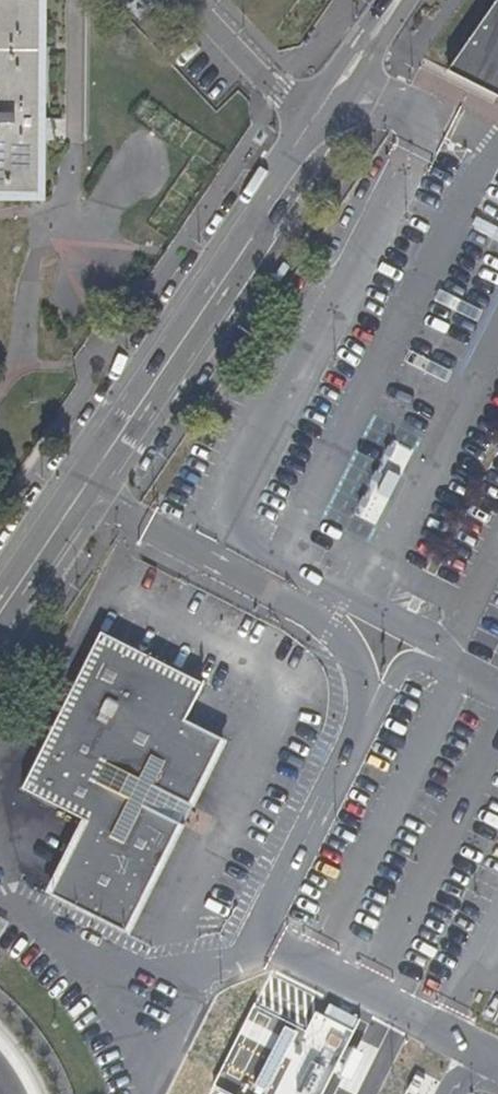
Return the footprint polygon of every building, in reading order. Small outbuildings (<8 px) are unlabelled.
[(40,199),(41,126),(42,0),(0,0),(0,199),(40,199)] [(443,69),(444,69),(497,97),(497,0),(492,0),(443,69)] [(463,233),(497,250),(497,219),(497,218),(476,207),(463,233)] [(41,891),(115,931),(172,823),(162,818),(172,798),(182,803),(216,738),(179,718),(198,682),(96,629),(14,785),(79,819),(41,891)] [(172,823),(182,803),(172,798),(162,818),(172,823)] [(256,1005),(215,1086),(230,1093),(322,1093),(360,1018),(329,1002),(325,1014),(316,1010),(306,1030),(256,1005)]
